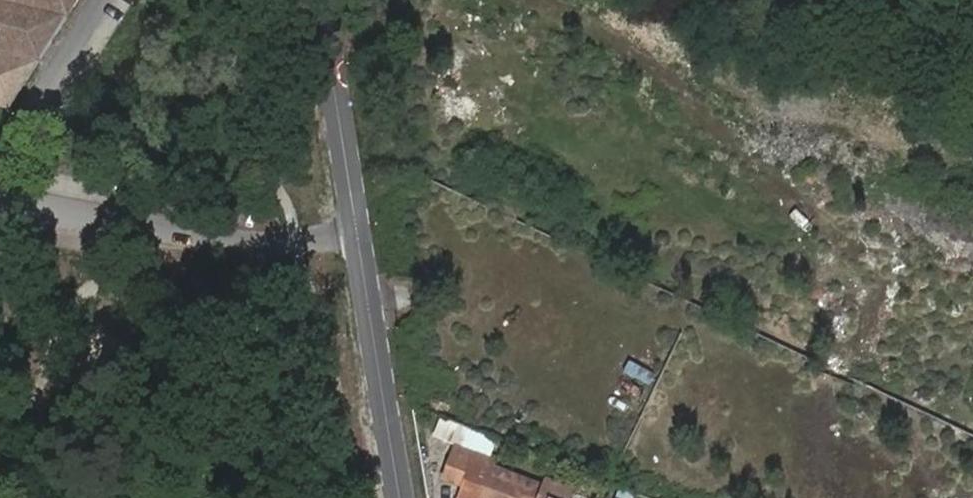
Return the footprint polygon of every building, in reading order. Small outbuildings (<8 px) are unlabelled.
[(80,0),(0,0),(0,102),(11,104),(80,0)] [(803,9),(824,10),(825,0),(803,0),(803,9)] [(648,386),(655,373),(628,360),(622,372),(648,386)] [(442,476),(465,485),(473,463),(450,454),(442,476)] [(561,495),(551,492),(473,463),(465,485),(486,494),(484,497),(560,497),(561,495)] [(460,497),(484,497),(486,494),(465,485),(460,497)] [(636,492),(617,487),(614,497),(634,497),(636,492)] [(551,492),(561,495),(560,497),(577,497),(553,488),(551,492)]
